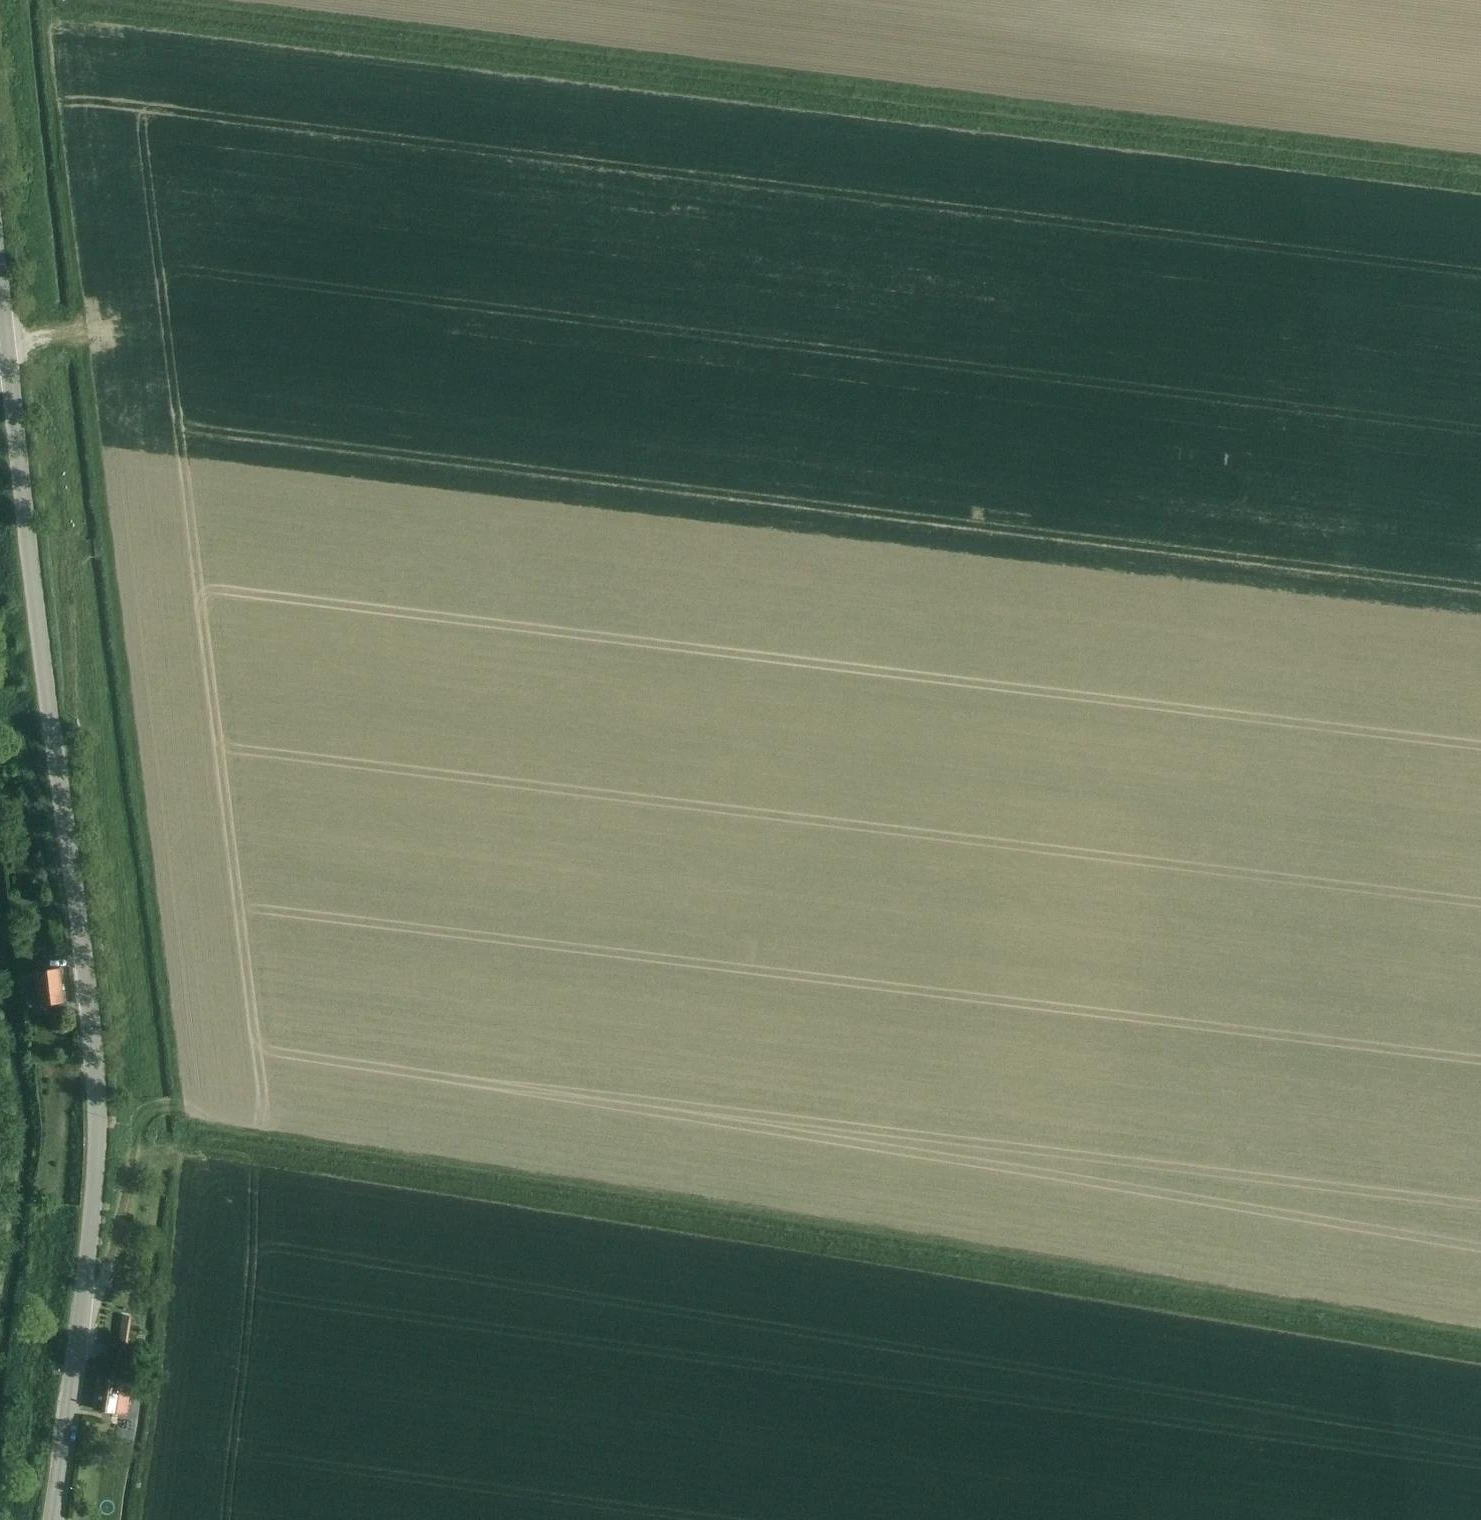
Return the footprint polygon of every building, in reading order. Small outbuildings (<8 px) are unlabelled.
[(39,1005),(58,1003),(64,1002),(59,967),(35,970),(39,1005)] [(18,973),(21,993),(32,992),(29,971),(18,973)] [(127,1345),(131,1316),(122,1315),(118,1344),(127,1345)] [(109,1343),(107,1356),(107,1357),(127,1360),(129,1346),(109,1343)] [(132,1381),(98,1376),(93,1408),(127,1413),(132,1381)]
